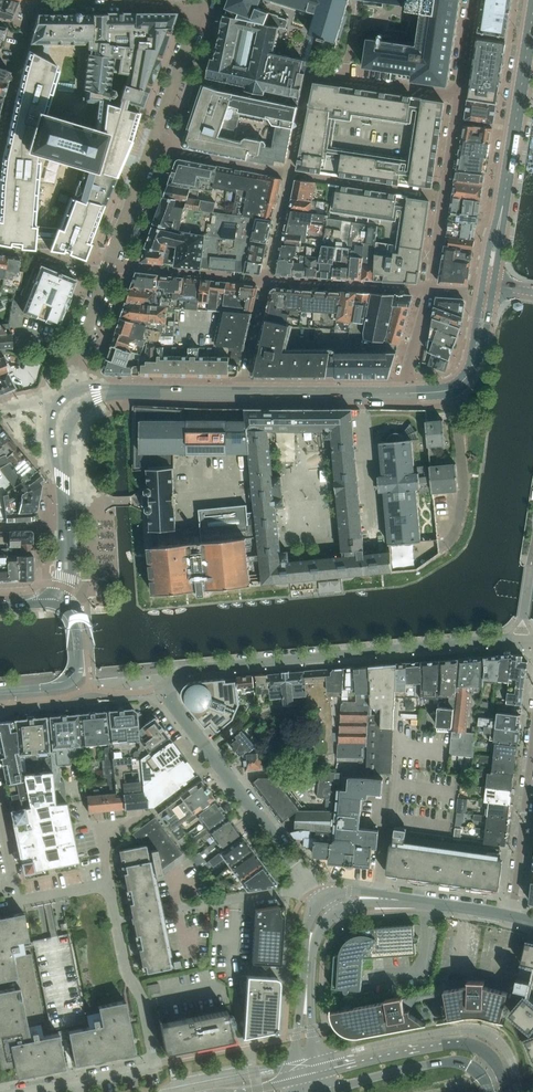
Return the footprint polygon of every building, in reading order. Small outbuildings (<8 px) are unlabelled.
[(3,9),(2,10),(13,13),(19,0),(7,0),(3,9)] [(227,14),(238,17),(265,22),(279,27),(286,28),(289,18),(288,17),(287,19),(278,17),(279,15),(270,13),(270,12),(263,9),(264,6),(259,4),(261,0),(229,0),(227,7),(228,7),(227,14)] [(316,12),(310,33),(319,36),(318,38),(326,41),(327,39),(337,42),(349,0),(277,0),(316,12)] [(401,3),(400,8),(396,7),(391,42),(368,38),(364,66),(413,73),(412,80),(448,85),(449,79),(461,0),(381,0),(401,3)] [(501,35),(507,36),(509,20),(512,4),(512,0),(484,0),(479,32),(501,35)] [(13,13),(2,10),(3,9),(0,8),(0,20),(10,21),(13,13)] [(92,44),(92,40),(92,15),(38,14),(34,31),(30,44),(87,44),(92,44)] [(107,41),(107,27),(107,14),(93,15),(92,15),(92,40),(107,41)] [(107,27),(107,41),(110,41),(106,71),(111,72),(128,74),(126,85),(123,84),(119,99),(142,106),(163,49),(167,38),(167,36),(170,27),(174,14),(135,14),(134,27),(107,27)] [(134,27),(135,14),(107,14),(107,27),(134,27)] [(211,58),(207,77),(220,80),(219,84),(217,89),(219,90),(224,91),(226,86),(227,81),(228,81),(228,82),(227,86),(246,89),(246,90),(265,94),(266,90),(273,91),(273,92),(274,92),(274,91),(281,93),(282,94),(282,93),(281,99),(280,102),(286,103),(288,104),(289,104),(289,101),(290,95),(291,95),(290,95),(292,96),(292,95),(300,97),(304,78),(305,73),(305,72),(304,72),(301,72),(304,60),(274,53),(278,33),(279,30),(279,27),(265,22),(238,17),(227,14),(224,14),(221,27),(222,27),(219,38),(215,59),(211,58)] [(501,35),(479,32),(478,37),(500,41),(506,42),(507,36),(501,35)] [(505,47),(506,42),(500,41),(478,37),(469,92),(470,92),(469,98),(496,102),(505,47)] [(110,41),(107,41),(92,40),(92,44),(87,44),(87,49),(87,54),(88,54),(84,89),(82,102),(116,106),(118,99),(115,98),(116,97),(115,97),(116,94),(115,93),(115,92),(114,91),(113,90),(112,90),(111,90),(110,90),(109,90),(111,72),(106,71),(110,41)] [(119,99),(118,99),(116,106),(82,102),(84,89),(56,81),(59,70),(55,69),(56,67),(57,65),(29,50),(22,71),(19,87),(15,103),(6,143),(3,157),(0,180),(0,243),(20,247),(20,248),(34,249),(34,248),(35,236),(54,237),(49,249),(68,252),(69,252),(68,253),(70,254),(70,253),(76,256),(77,256),(83,258),(84,259),(85,257),(87,252),(87,250),(89,244),(90,245),(90,243),(89,243),(91,237),(92,235),(93,232),(94,230),(95,227),(96,225),(97,222),(98,220),(99,217),(100,215),(101,212),(101,211),(101,210),(103,207),(104,205),(103,205),(104,204),(80,198),(79,200),(72,198),(81,167),(85,168),(114,177),(115,176),(115,177),(116,175),(116,174),(120,164),(121,163),(122,161),(122,160),(123,156),(124,156),(124,155),(124,156),(125,153),(125,152),(126,152),(130,142),(131,140),(131,139),(132,138),(134,131),(134,129),(136,123),(137,121),(139,114),(139,113),(142,106),(119,99)] [(10,72),(10,71),(0,67),(0,80),(7,82),(10,72)] [(310,106),(298,169),(321,172),(324,154),(324,150),(330,110),(336,111),(335,114),(349,116),(349,111),(360,112),(408,119),(419,121),(413,164),(410,183),(431,186),(444,102),(422,99),(411,97),(339,87),(332,86),(330,85),(323,84),(317,83),(315,83),(312,98),(310,106)] [(192,117),(188,128),(194,130),(220,137),(220,135),(236,139),(240,113),(270,119),(270,120),(273,124),(276,125),(272,147),(266,146),(267,144),(265,141),(262,140),(251,138),(247,159),(275,164),(275,160),(286,162),(292,128),(293,128),(297,126),(294,122),(294,121),(295,121),(298,106),(288,104),(286,103),(280,102),(258,98),(235,93),(234,93),(224,91),(219,90),(217,89),(204,84),(204,85),(203,85),(196,105),(196,107),(195,106),(195,107),(192,116),(192,117)] [(469,98),(465,119),(493,123),(496,102),(469,98)] [(490,143),(492,129),(492,128),(464,125),(462,139),(490,143)] [(183,143),(183,144),(184,145),(184,146),(186,147),(187,147),(188,147),(188,148),(195,149),(206,151),(205,151),(212,153),(212,152),(223,155),(230,156),(247,159),(251,138),(246,137),(243,139),(243,140),(236,139),(220,135),(220,137),(194,130),(188,128),(186,134),(184,140),(184,141),(184,142),(183,143)] [(462,139),(460,153),(488,157),(490,143),(462,139)] [(338,174),(338,175),(399,184),(409,186),(410,183),(413,164),(379,159),(342,153),(341,156),(340,166),(338,174)] [(488,157),(460,153),(457,168),(485,171),(488,157)] [(324,154),(321,172),(335,174),(336,174),(337,165),(338,165),(340,166),(341,156),(338,156),(324,154)] [(236,191),(232,214),(243,216),(249,182),(256,183),(256,182),(257,182),(258,179),(259,174),(190,161),(182,159),(181,159),(179,159),(177,160),(177,162),(176,163),(174,170),(173,170),(171,173),(172,174),(169,183),(169,184),(200,189),(212,191),(213,187),(236,191)] [(80,198),(104,204),(115,177),(114,177),(85,168),(85,169),(84,169),(81,180),(79,180),(74,196),(80,198)] [(483,186),(485,171),(457,168),(455,182),(483,186)] [(270,176),(259,174),(258,179),(257,182),(256,182),(256,183),(249,182),(243,216),(256,217),(272,220),(276,204),(267,202),(271,182),(269,179),(270,176)] [(270,176),(269,179),(271,182),(267,202),(276,204),(282,178),(270,176)] [(315,188),(316,182),(296,179),(292,198),(312,200),(315,188)] [(481,200),(483,186),(455,182),(453,197),(481,200)] [(186,199),(185,207),(184,210),(213,214),(213,211),(215,202),(198,199),(200,189),(169,184),(164,196),(177,198),(186,199)] [(334,208),(333,212),(345,214),(346,209),(394,217),(400,218),(399,222),(404,222),(400,246),(399,253),(394,252),(393,256),(383,255),(376,254),(375,264),(374,280),(385,280),(395,281),(406,281),(417,282),(421,259),(422,250),(429,201),(408,198),(408,197),(397,195),(382,193),(337,186),(334,208)] [(164,197),(154,223),(155,223),(155,224),(180,229),(179,232),(182,232),(182,230),(205,234),(207,222),(211,223),(213,214),(184,210),(185,207),(176,206),(177,198),(164,196),(164,197)] [(453,197),(450,211),(479,214),(481,200),(453,197)] [(292,198),(290,209),(311,212),(312,206),(316,207),(317,201),(312,200),(292,198)] [(287,221),(309,223),(311,223),(312,219),(325,221),(326,214),(311,212),(290,209),(287,221)] [(201,262),(201,267),(240,271),(245,272),(245,271),(247,260),(251,240),(256,217),(250,217),(243,216),(232,214),(213,211),(213,214),(211,223),(207,222),(205,234),(201,262)] [(472,223),(474,223),(477,224),(479,214),(450,211),(449,221),(454,221),(472,223)] [(267,243),(272,220),(256,217),(251,240),(267,243)] [(334,263),(336,246),(336,245),(350,247),(351,222),(326,218),(323,244),(322,247),(319,262),(318,271),(318,276),(333,277),(334,263)] [(307,234),(309,223),(287,221),(284,232),(307,234)] [(473,226),(474,223),(472,223),(454,221),(449,221),(447,235),(452,236),(469,238),(471,239),(473,226)] [(364,251),(374,252),(378,226),(364,224),(351,222),(350,247),(349,255),(347,273),(347,278),(361,279),(361,273),(362,264),(364,251)] [(176,252),(174,264),(174,265),(201,267),(201,262),(205,234),(182,230),(182,232),(179,232),(154,227),(146,248),(166,252),(166,251),(167,244),(177,246),(176,252)] [(305,246),(307,238),(307,234),(284,232),(282,244),(305,246)] [(475,239),(471,239),(469,238),(452,236),(447,235),(445,245),(450,246),(458,247),(464,248),(464,250),(473,251),(475,239)] [(267,243),(251,240),(247,260),(263,263),(267,243)] [(282,244),(278,259),(292,259),(296,257),(306,258),(306,256),(307,246),(305,246),(282,244)] [(318,276),(318,271),(319,262),(322,247),(312,247),(307,245),(307,246),(306,256),(306,258),(306,270),(306,276),(318,276)] [(347,278),(347,273),(349,255),(350,247),(336,245),(336,246),(334,263),(333,277),(347,278)] [(445,245),(442,266),(447,267),(442,266),(439,281),(441,283),(466,285),(466,284),(468,283),(471,260),(457,257),(458,249),(458,247),(450,246),(445,245)] [(166,252),(146,248),(142,259),(143,261),(165,264),(165,263),(174,264),(176,252),(166,251),(166,252)] [(473,251),(464,250),(458,249),(457,257),(471,260),(473,251)] [(372,263),(374,253),(374,252),(364,251),(362,264),(363,264),(362,273),(361,279),(373,280),(374,267),(374,263),(372,263)] [(19,258),(7,256),(0,289),(0,296),(14,294),(15,294),(16,290),(20,290),(23,272),(18,271),(19,258)] [(296,265),(294,265),(293,275),(294,275),(295,275),(305,276),(306,276),(306,258),(296,257),(296,265)] [(278,259),(275,274),(293,275),(294,265),(294,259),(292,259),(278,259)] [(261,272),(263,263),(247,260),(245,271),(245,272),(258,273),(261,272)] [(57,326),(58,326),(58,324),(64,309),(65,309),(70,297),(69,296),(75,281),(75,282),(76,279),(75,279),(74,278),(74,279),(42,266),(40,265),(39,267),(40,267),(39,268),(34,266),(23,295),(28,297),(22,312),(57,326)] [(159,291),(159,287),(160,281),(160,275),(158,275),(137,272),(132,287),(159,291)] [(190,301),(180,300),(183,278),(160,275),(160,281),(159,287),(165,288),(165,293),(167,297),(171,298),(170,306),(181,307),(190,307),(190,301)] [(180,300),(190,301),(199,302),(201,285),(201,279),(189,278),(183,278),(180,300)] [(209,303),(211,281),(211,280),(205,280),(201,279),(201,285),(199,302),(198,308),(203,309),(204,302),(209,303)] [(218,305),(224,305),(227,282),(211,281),(209,303),(208,309),(217,310),(218,305)] [(245,308),(247,298),(239,298),(242,284),(227,282),(224,305),(245,308)] [(239,298),(247,298),(245,308),(245,309),(253,310),(258,287),(256,285),(242,284),(239,298)] [(159,291),(132,287),(132,288),(127,302),(158,305),(159,291)] [(271,289),(267,308),(284,309),(284,313),(295,314),(296,309),(286,309),(288,288),(275,287),(271,289)] [(300,310),(302,289),(288,288),(286,309),(296,309),(300,310)] [(314,311),(315,290),(302,289),(300,310),(302,310),(314,311)] [(327,311),(328,291),(315,290),(314,311),(327,311)] [(337,311),(339,311),(342,292),(328,291),(327,311),(337,312),(337,311)] [(342,292),(339,311),(336,329),(350,331),(351,321),(357,292),(356,292),(342,291),(342,292)] [(357,292),(351,321),(364,322),(368,302),(370,302),(372,293),(369,292),(357,292)] [(390,323),(390,322),(393,305),(395,294),(393,294),(374,293),(372,293),(370,302),(364,331),(365,339),(372,340),(371,340),(372,340),(378,341),(379,341),(384,342),(388,335),(388,334),(390,323)] [(393,305),(396,306),(410,306),(412,298),(413,297),(412,297),(411,295),(411,294),(410,294),(409,295),(395,294),(393,305)] [(161,297),(161,305),(168,306),(170,306),(171,298),(167,297),(161,297)] [(463,315),(463,311),(464,311),(463,311),(464,306),(464,307),(464,306),(465,301),(463,298),(462,298),(462,299),(457,298),(451,298),(446,297),(446,298),(442,297),(437,297),(436,297),(437,297),(436,301),(436,302),(435,305),(435,306),(463,316),(463,315)] [(168,306),(161,305),(158,305),(127,302),(122,317),(137,320),(152,322),(162,323),(166,323),(167,311),(168,306)] [(394,313),(406,317),(410,306),(396,306),(394,313)] [(433,317),(461,327),(463,316),(435,306),(433,317)] [(284,309),(267,308),(264,319),(286,324),(294,325),(294,326),(299,326),(301,316),(295,314),(284,313),(284,309)] [(230,347),(229,351),(229,363),(239,365),(242,352),(243,353),(247,333),(252,313),(226,311),(222,328),(218,345),(230,347)] [(403,327),(406,317),(394,313),(392,322),(390,322),(390,323),(403,327)] [(168,328),(169,325),(165,324),(166,323),(162,323),(162,324),(152,323),(152,322),(137,320),(122,317),(121,318),(117,330),(117,331),(122,333),(146,340),(149,341),(149,343),(147,343),(147,344),(158,344),(165,344),(172,344),(173,328),(168,328)] [(458,335),(461,327),(433,317),(432,326),(458,335)] [(269,377),(327,377),(327,375),(330,354),(298,354),(283,354),(286,341),(287,336),(284,336),(286,324),(264,319),(261,333),(262,333),(262,334),(261,334),(253,372),(256,377),(266,377),(269,377)] [(13,347),(11,333),(10,333),(6,334),(6,333),(10,332),(9,323),(5,324),(5,323),(0,323),(0,348),(13,347)] [(400,338),(403,327),(390,323),(388,334),(400,338)] [(455,344),(458,336),(458,335),(432,326),(428,350),(428,351),(445,357),(450,359),(455,344)] [(144,346),(146,340),(122,333),(117,331),(112,345),(117,346),(133,351),(133,350),(136,343),(144,346)] [(398,344),(400,338),(388,334),(388,335),(387,341),(398,344)] [(133,350),(133,351),(141,354),(142,351),(144,346),(136,343),(133,350)] [(147,344),(145,355),(147,355),(146,360),(147,360),(158,360),(158,346),(158,344),(147,344)] [(127,366),(130,357),(138,360),(140,360),(141,355),(141,354),(133,351),(117,346),(112,345),(107,359),(127,366)] [(158,375),(176,375),(176,355),(164,355),(164,347),(158,346),(158,360),(158,375)] [(193,376),(194,347),(189,347),(188,356),(176,355),(176,375),(193,376)] [(194,347),(193,376),(211,376),(211,356),(199,356),(199,347),(194,347)] [(428,365),(430,365),(445,371),(446,371),(450,359),(445,357),(428,351),(428,350),(425,350),(423,361),(422,361),(422,362),(426,363),(429,364),(428,365)] [(336,354),(331,354),(330,354),(327,375),(336,375),(336,377),(389,377),(396,353),(396,352),(396,353),(336,353),(336,354)] [(229,356),(211,356),(211,376),(230,376),(229,376),(229,370),(238,370),(239,365),(229,363),(229,356)] [(0,358),(0,394),(16,388),(7,372),(8,371),(5,359),(4,357),(0,358)] [(133,375),(139,375),(139,369),(139,365),(127,366),(107,359),(103,371),(107,374),(133,375)] [(147,364),(142,364),(142,375),(158,375),(158,360),(147,360),(147,364)] [(196,590),(198,590),(198,589),(199,589),(199,595),(207,594),(206,589),(207,588),(207,589),(209,589),(209,588),(219,587),(219,588),(221,588),(221,587),(237,586),(239,586),(239,585),(244,585),(249,584),(249,585),(251,585),(251,584),(263,583),(290,580),(341,576),(390,571),(393,571),(393,570),(392,563),(391,551),(390,551),(389,551),(372,553),(364,554),(358,480),(355,453),(355,447),(354,444),(353,430),(352,414),(351,410),(351,409),(351,408),(334,409),(313,409),(313,408),(306,408),(284,408),(284,409),(263,409),(246,409),(246,414),(247,421),(182,420),(182,409),(135,407),(135,466),(147,466),(147,468),(147,469),(148,474),(148,477),(148,484),(149,487),(146,487),(146,494),(149,494),(150,499),(150,505),(147,505),(147,512),(150,512),(151,530),(151,537),(152,537),(162,537),(163,544),(161,545),(153,546),(152,546),(151,546),(151,545),(149,546),(149,548),(151,561),(150,562),(150,563),(151,563),(152,577),(152,579),(153,578),(154,592),(153,592),(153,594),(154,594),(156,594),(156,593),(158,593),(166,592),(166,593),(168,593),(168,592),(184,591),(186,591),(186,590),(196,590)] [(429,446),(436,445),(445,444),(443,419),(427,421),(425,421),(428,446),(429,446)] [(434,492),(458,490),(456,463),(455,463),(431,465),(430,465),(418,467),(414,467),(412,440),(419,440),(418,438),(416,432),(416,431),(416,430),(415,430),(411,425),(411,424),(410,423),(401,434),(400,433),(397,432),(394,432),(391,433),(389,435),(388,438),(387,441),(380,442),(383,475),(379,476),(379,483),(380,491),(384,491),(389,543),(403,542),(421,540),(416,488),(420,487),(420,493),(428,492),(433,492),(434,492)] [(4,442),(8,438),(0,429),(0,445),(4,442)] [(4,453),(6,456),(16,447),(8,438),(0,445),(0,456),(4,453)] [(0,456),(0,464),(9,461),(10,461),(14,466),(25,457),(16,447),(6,456),(4,453),(0,456)] [(32,474),(36,470),(25,457),(14,466),(24,480),(24,481),(32,474)] [(24,480),(14,466),(10,461),(9,461),(0,467),(0,469),(13,487),(24,480)] [(42,485),(39,482),(43,479),(36,470),(24,481),(24,480),(13,487),(19,494),(18,495),(9,499),(8,494),(3,495),(5,513),(34,512),(37,510),(42,485)] [(34,519),(34,512),(5,513),(7,521),(35,520),(34,519)] [(20,546),(20,544),(33,543),(33,532),(31,531),(9,531),(9,546),(15,546),(20,546)] [(18,563),(18,580),(33,579),(33,555),(33,543),(20,544),(20,546),(20,555),(16,555),(17,563),(18,563)] [(8,581),(18,580),(18,563),(17,563),(16,555),(16,554),(7,554),(7,557),(8,581)] [(496,680),(509,681),(513,654),(512,654),(511,654),(500,655),(499,655),(499,656),(496,680)] [(528,661),(522,661),(523,655),(513,654),(509,681),(509,686),(516,686),(519,686),(524,687),(526,672),(527,672),(528,661)] [(484,656),(484,658),(485,662),(485,668),(484,679),(496,680),(499,656),(499,655),(498,655),(498,656),(490,656),(484,656)] [(484,679),(485,668),(485,662),(484,658),(484,656),(459,659),(453,723),(452,732),(449,755),(473,757),(475,733),(466,732),(471,691),(472,691),(472,686),(483,687),(484,679)] [(439,706),(438,722),(453,723),(459,659),(458,659),(453,659),(452,659),(442,660),(441,660),(440,660),(441,666),(441,677),(440,694),(439,698),(439,706)] [(441,677),(441,666),(440,660),(422,662),(422,667),(422,677),(422,698),(423,698),(439,698),(440,694),(441,677)] [(422,667),(422,662),(420,662),(409,663),(407,663),(406,688),(407,688),(407,687),(414,687),(414,697),(422,698),(422,677),(422,667)] [(406,688),(407,663),(397,664),(395,697),(406,698),(407,688),(406,688)] [(369,709),(380,709),(380,728),(393,729),(394,707),(395,707),(395,697),(397,664),(369,666),(368,666),(370,692),(369,709)] [(364,746),(367,747),(367,746),(368,728),(368,714),(369,714),(369,709),(370,692),(368,666),(360,667),(355,667),(354,667),(357,701),(351,701),(342,701),(341,711),(337,757),(365,757),(364,746)] [(354,667),(345,668),(344,668),(343,696),(351,696),(351,701),(357,701),(354,667)] [(327,696),(330,696),(342,696),(344,668),(325,669),(327,696)] [(325,669),(318,670),(305,671),(309,713),(310,713),(312,754),(334,753),(330,696),(327,696),(325,669)] [(309,713),(305,671),(290,672),(289,672),(283,673),(267,674),(270,693),(271,698),(283,698),(284,705),(295,704),(294,697),(302,696),(303,705),(299,705),(300,714),(309,713)] [(256,675),(256,680),(259,699),(259,704),(265,703),(264,695),(262,695),(262,693),(270,693),(267,674),(256,675)] [(253,675),(237,677),(239,695),(247,694),(247,701),(247,710),(254,709),(253,708),(254,707),(256,694),(254,681),(253,675)] [(186,684),(185,685),(184,686),(183,687),(183,688),(182,689),(182,690),(182,691),(182,692),(182,693),(182,694),(182,695),(182,696),(183,697),(183,699),(184,700),(185,701),(186,702),(206,727),(209,725),(216,733),(233,719),(235,722),(237,720),(236,713),(241,712),(237,678),(227,679),(227,678),(193,681),(192,682),(191,682),(190,682),(189,682),(189,683),(188,683),(186,684)] [(508,686),(506,703),(522,705),(524,687),(519,686),(516,686),(509,686),(508,686)] [(138,739),(136,714),(136,713),(136,712),(132,709),(131,709),(124,710),(118,710),(109,711),(111,741),(138,739)] [(368,714),(368,728),(367,746),(367,747),(366,769),(368,769),(368,772),(392,773),(393,729),(380,728),(380,709),(369,709),(369,714),(368,714)] [(88,713),(77,714),(81,744),(108,742),(106,717),(105,712),(95,713),(95,712),(88,713)] [(521,716),(521,714),(498,712),(497,721),(492,720),(493,718),(479,717),(478,724),(479,725),(495,727),(519,730),(520,724),(520,723),(521,721),(521,718),(521,716)] [(53,751),(49,752),(50,757),(51,757),(52,770),(53,782),(61,781),(60,769),(59,769),(59,765),(70,764),(70,757),(81,756),(80,745),(81,745),(81,744),(77,714),(67,715),(60,715),(60,716),(49,717),(50,723),(53,751)] [(142,726),(141,716),(141,714),(136,714),(138,739),(139,741),(140,740),(148,752),(164,741),(169,737),(163,730),(160,725),(160,726),(154,718),(145,724),(142,726)] [(15,720),(15,721),(15,726),(18,754),(19,754),(36,753),(36,756),(37,756),(37,757),(46,757),(50,757),(49,752),(47,722),(46,717),(34,718),(27,718),(27,719),(15,720)] [(1,756),(0,756),(2,763),(6,783),(7,783),(24,780),(22,773),(23,773),(19,754),(18,754),(15,726),(15,721),(12,722),(12,720),(0,721),(0,753),(1,756)] [(254,720),(250,725),(256,730),(259,726),(254,720)] [(478,730),(484,731),(490,732),(489,740),(517,743),(519,730),(495,727),(479,725),(478,730)] [(243,729),(228,742),(240,756),(244,754),(250,750),(250,751),(256,747),(256,746),(256,745),(246,733),(243,729)] [(177,758),(181,755),(169,738),(164,741),(140,758),(143,783),(177,758)] [(145,802),(144,801),(147,799),(147,798),(144,793),(140,758),(139,741),(138,739),(110,742),(111,747),(114,784),(115,797),(123,796),(124,808),(148,806),(145,802)] [(258,752),(244,754),(245,763),(262,762),(261,755),(267,752),(263,743),(256,745),(256,746),(256,747),(258,752)] [(494,757),(510,759),(515,759),(516,750),(517,750),(517,746),(517,745),(495,743),(494,757)] [(108,784),(110,784),(114,784),(111,747),(106,747),(104,749),(105,759),(102,759),(104,778),(107,778),(108,784)] [(493,763),(492,773),(514,775),(515,764),(516,759),(515,759),(510,759),(494,757),(481,755),(480,762),(493,763)] [(196,774),(182,756),(178,759),(143,784),(144,793),(147,798),(147,799),(144,801),(145,802),(148,806),(153,805),(179,786),(196,774)] [(262,762),(245,763),(246,771),(247,771),(247,772),(261,771),(267,771),(267,770),(273,771),(269,762),(262,763),(262,762)] [(492,773),(488,772),(488,771),(479,769),(473,769),(473,775),(478,775),(487,777),(486,787),(512,790),(513,781),(514,775),(492,773)] [(69,816),(66,802),(67,802),(67,801),(66,801),(55,802),(53,782),(52,770),(23,773),(22,773),(24,780),(29,806),(17,809),(11,810),(14,821),(24,872),(78,861),(77,854),(69,816)] [(320,770),(317,797),(333,798),(335,772),(320,770)] [(335,773),(334,783),(342,784),(343,777),(343,773),(335,773)] [(280,777),(279,777),(259,777),(252,783),(259,793),(280,777)] [(280,777),(259,793),(267,803),(287,787),(280,777)] [(315,848),(314,855),(330,857),(330,862),(344,863),(347,863),(347,860),(353,860),(353,864),(368,865),(370,865),(372,851),(372,847),(377,847),(379,830),(359,828),(361,814),(363,814),(364,812),(361,811),(362,801),(367,801),(368,798),(368,797),(368,793),(382,794),(383,779),(382,779),(366,777),(349,777),(348,790),(341,789),(338,789),(338,798),(341,798),(341,801),(337,800),(337,809),(340,809),(340,812),(337,811),(336,820),(339,820),(339,823),(336,823),(335,831),(339,832),(338,838),(334,842),(330,842),(317,840),(315,840),(315,848)] [(199,780),(179,795),(180,797),(158,813),(171,830),(189,817),(210,801),(214,798),(200,779),(199,780)] [(24,780),(7,783),(9,794),(12,810),(17,809),(29,806),(24,780)] [(105,810),(124,808),(123,796),(115,797),(114,784),(110,784),(110,794),(104,794),(104,798),(105,810)] [(472,790),(475,790),(486,792),(484,801),(510,804),(512,790),(486,787),(472,785),(472,790)] [(294,797),(287,787),(267,803),(274,812),(294,797)] [(105,810),(104,798),(104,794),(99,795),(94,795),(87,796),(87,800),(88,811),(105,810)] [(294,797),(274,812),(282,822),(298,810),(309,810),(305,804),(302,806),(294,797)] [(468,799),(458,797),(456,812),(466,813),(468,799)] [(214,798),(210,801),(189,817),(191,820),(189,822),(197,817),(201,822),(221,808),(214,798)] [(485,807),(484,815),(509,818),(510,804),(484,801),(480,800),(479,806),(485,807)] [(201,837),(223,820),(228,817),(221,808),(201,822),(205,828),(193,837),(196,841),(201,837)] [(331,831),(333,810),(324,810),(309,810),(298,810),(296,828),(296,830),(303,829),(311,830),(318,830),(331,831)] [(509,818),(484,815),(474,814),(473,820),(487,822),(486,829),(507,831),(508,823),(509,818)] [(160,913),(159,911),(152,876),(162,874),(161,870),(183,854),(155,817),(132,834),(141,846),(119,850),(122,865),(121,866),(122,866),(128,896),(127,896),(127,897),(128,896),(133,919),(137,941),(136,941),(136,942),(137,942),(143,972),(180,965),(179,958),(169,960),(160,913)] [(171,830),(178,840),(186,833),(182,827),(189,822),(191,820),(189,817),(171,830)] [(228,817),(223,820),(201,837),(204,841),(211,836),(215,841),(235,826),(228,817)] [(396,825),(393,840),(393,844),(390,843),(386,873),(408,876),(408,879),(499,892),(503,862),(503,859),(499,858),(500,849),(489,847),(451,842),(452,837),(406,830),(407,827),(396,825)] [(215,841),(207,847),(210,851),(218,845),(221,851),(242,836),(235,826),(215,841)] [(507,831),(486,829),(467,826),(466,831),(485,833),(484,842),(505,845),(506,836),(507,836),(507,831)] [(290,832),(289,832),(294,840),(304,841),(303,847),(315,848),(315,840),(317,840),(330,842),(331,831),(318,830),(318,838),(310,837),(311,830),(303,829),(296,830),(290,832)] [(186,833),(178,840),(182,845),(190,839),(186,833)] [(252,849),(242,836),(221,851),(209,860),(212,865),(213,867),(221,861),(226,867),(229,866),(230,866),(252,849)] [(231,874),(236,881),(238,880),(257,866),(262,863),(252,849),(230,866),(229,866),(226,867),(215,876),(218,880),(231,874)] [(191,858),(198,868),(207,862),(204,857),(201,854),(201,853),(199,852),(191,858)] [(207,862),(198,868),(199,869),(202,873),(212,865),(209,860),(207,862)] [(228,893),(274,886),(275,886),(276,882),(275,881),(262,863),(257,866),(238,880),(236,881),(227,886),(227,888),(228,893)] [(281,964),(284,905),(283,904),(283,905),(256,909),(255,909),(252,963),(260,963),(264,967),(268,964),(281,964)] [(72,1063),(135,1050),(125,1000),(98,1006),(100,1013),(89,1015),(91,1026),(69,1030),(68,1029),(58,1031),(58,1033),(41,1036),(39,1025),(38,1025),(37,1022),(45,1020),(31,954),(24,955),(23,952),(24,952),(22,941),(29,939),(24,912),(0,917),(0,980),(12,978),(14,987),(0,990),(0,1041),(4,1063),(15,1061),(17,1072),(46,1066),(46,1068),(72,1063)] [(339,955),(338,955),(334,954),(332,987),(344,988),(344,990),(344,991),(345,992),(346,992),(347,992),(348,992),(349,991),(349,990),(350,990),(350,988),(361,989),(363,962),(368,957),(416,953),(415,942),(417,942),(417,941),(418,941),(419,940),(419,939),(419,938),(419,937),(418,937),(418,936),(417,936),(416,936),(415,936),(414,925),(414,924),(360,928),(360,933),(358,934),(356,934),(355,935),(353,935),(352,936),(350,937),(348,938),(346,940),(345,942),(344,943),(343,945),(342,947),(341,949),(340,951),(340,952),(339,955)] [(58,935),(56,936),(52,936),(33,940),(51,1030),(86,1022),(68,933),(64,934),(58,935)] [(532,965),(532,943),(526,941),(521,962),(532,965)] [(260,963),(252,963),(251,972),(263,973),(264,967),(260,963)] [(530,980),(532,969),(520,966),(517,976),(530,980)] [(240,984),(240,988),(246,988),(244,1019),(241,1019),(240,1020),(240,1021),(240,1022),(240,1023),(241,1023),(241,1024),(244,1024),(243,1035),(242,1035),(242,1037),(276,1030),(279,981),(279,980),(279,979),(278,979),(278,978),(277,978),(276,978),(276,977),(249,975),(247,975),(241,975),(240,984)] [(515,987),(528,990),(530,980),(517,977),(516,983),(515,987)] [(501,1020),(502,1014),(508,992),(484,986),(484,981),(485,981),(467,980),(463,980),(463,987),(444,990),(449,1019),(467,1016),(470,1016),(471,1016),(474,1015),(478,1016),(481,1016),(482,1016),(484,1017),(503,1021),(503,1020),(501,1020)] [(158,983),(147,985),(149,995),(154,994),(160,992),(158,983)] [(354,1002),(375,998),(373,991),(353,995),(354,1002)] [(531,1029),(532,1026),(532,1002),(525,995),(510,1012),(530,1029),(531,1029)] [(408,997),(343,1009),(331,1011),(331,1015),(332,1018),(333,1022),(335,1025),(337,1028),(340,1030),(343,1032),(346,1034),(350,1035),(353,1036),(357,1036),(360,1036),(427,1023),(427,1022),(424,1023),(411,1014),(408,997)] [(167,1052),(168,1052),(234,1039),(234,1037),(232,1038),(227,1010),(161,1024),(160,1018),(158,1019),(159,1023),(164,1050),(165,1051),(166,1052),(167,1052)]
